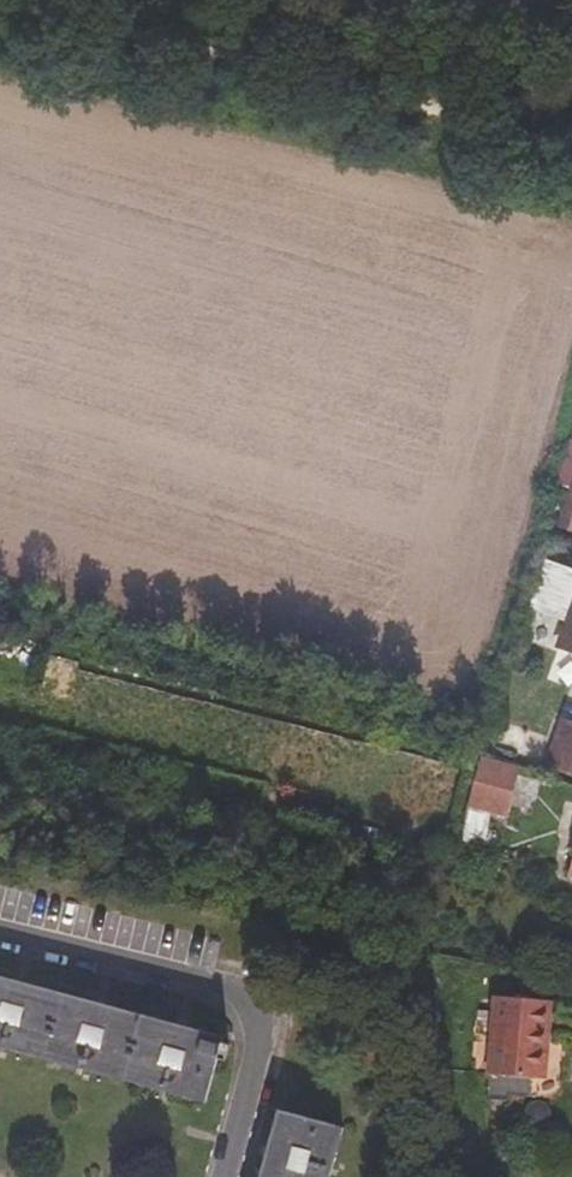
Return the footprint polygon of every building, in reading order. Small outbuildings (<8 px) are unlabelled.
[(571,529),(571,441),(558,483),(571,488),(569,495),(560,492),(556,506),(565,509),(561,525),(571,529)] [(560,645),(571,649),(571,610),(560,645)] [(62,664),(46,685),(72,704),(88,684),(62,664)] [(544,735),(533,769),(571,783),(571,744),(544,735)] [(513,776),(481,767),(473,799),(505,808),(513,776)] [(206,1102),(218,1059),(225,1061),(229,1044),(222,1042),(223,1037),(0,978),(0,1046),(206,1102)] [(544,1068),(551,1002),(496,997),(491,1063),(544,1068)] [(276,1109),(258,1176),(329,1176),(343,1127),(276,1109)]
